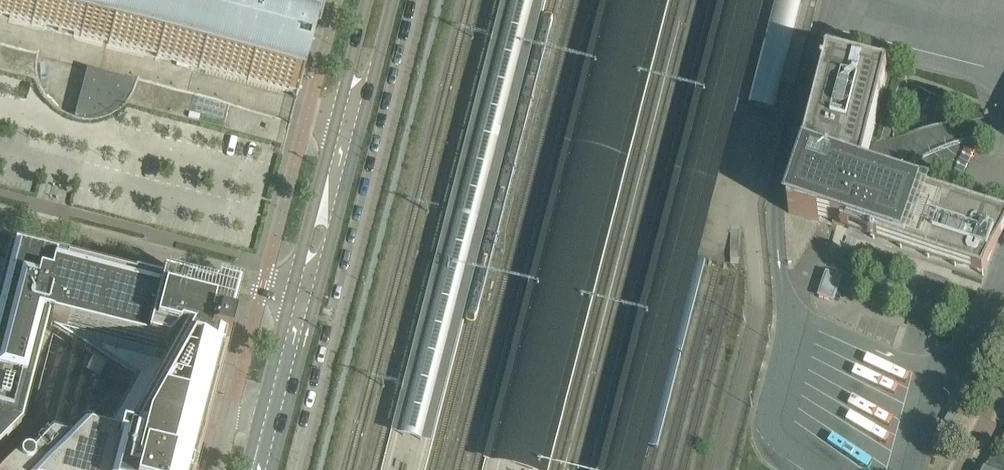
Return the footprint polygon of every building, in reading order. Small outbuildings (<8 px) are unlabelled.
[(322,0),(0,0),(0,15),(298,92),(322,0)] [(786,0),(781,0),(771,41),(767,40),(758,72),(763,73),(755,104),(774,109),(800,4),(786,0)] [(789,212),(819,220),(833,223),(837,224),(843,226),(842,229),(846,231),(953,269),(982,279),(984,276),(995,254),(1003,237),(1003,221),(1002,221),(880,179),(879,178),(878,177),(877,176),(876,176),(874,176),(873,176),(863,173),(887,75),(888,75),(850,65),(828,59),(789,212)] [(67,108),(125,121),(135,77),(85,66),(78,96),(57,91),(58,88),(50,86),(47,99),(68,103),(67,108)] [(19,434),(47,326),(135,377),(99,441),(81,437),(69,448),(49,443),(30,463),(21,460),(11,469),(195,469),(221,369),(217,368),(220,357),(224,359),(229,339),(226,339),(233,316),(235,306),(215,300),(209,306),(64,269),(64,272),(63,273),(53,270),(54,266),(7,254),(6,258),(0,282),(0,453),(19,434)] [(828,273),(820,295),(833,299),(841,278),(828,273)]
